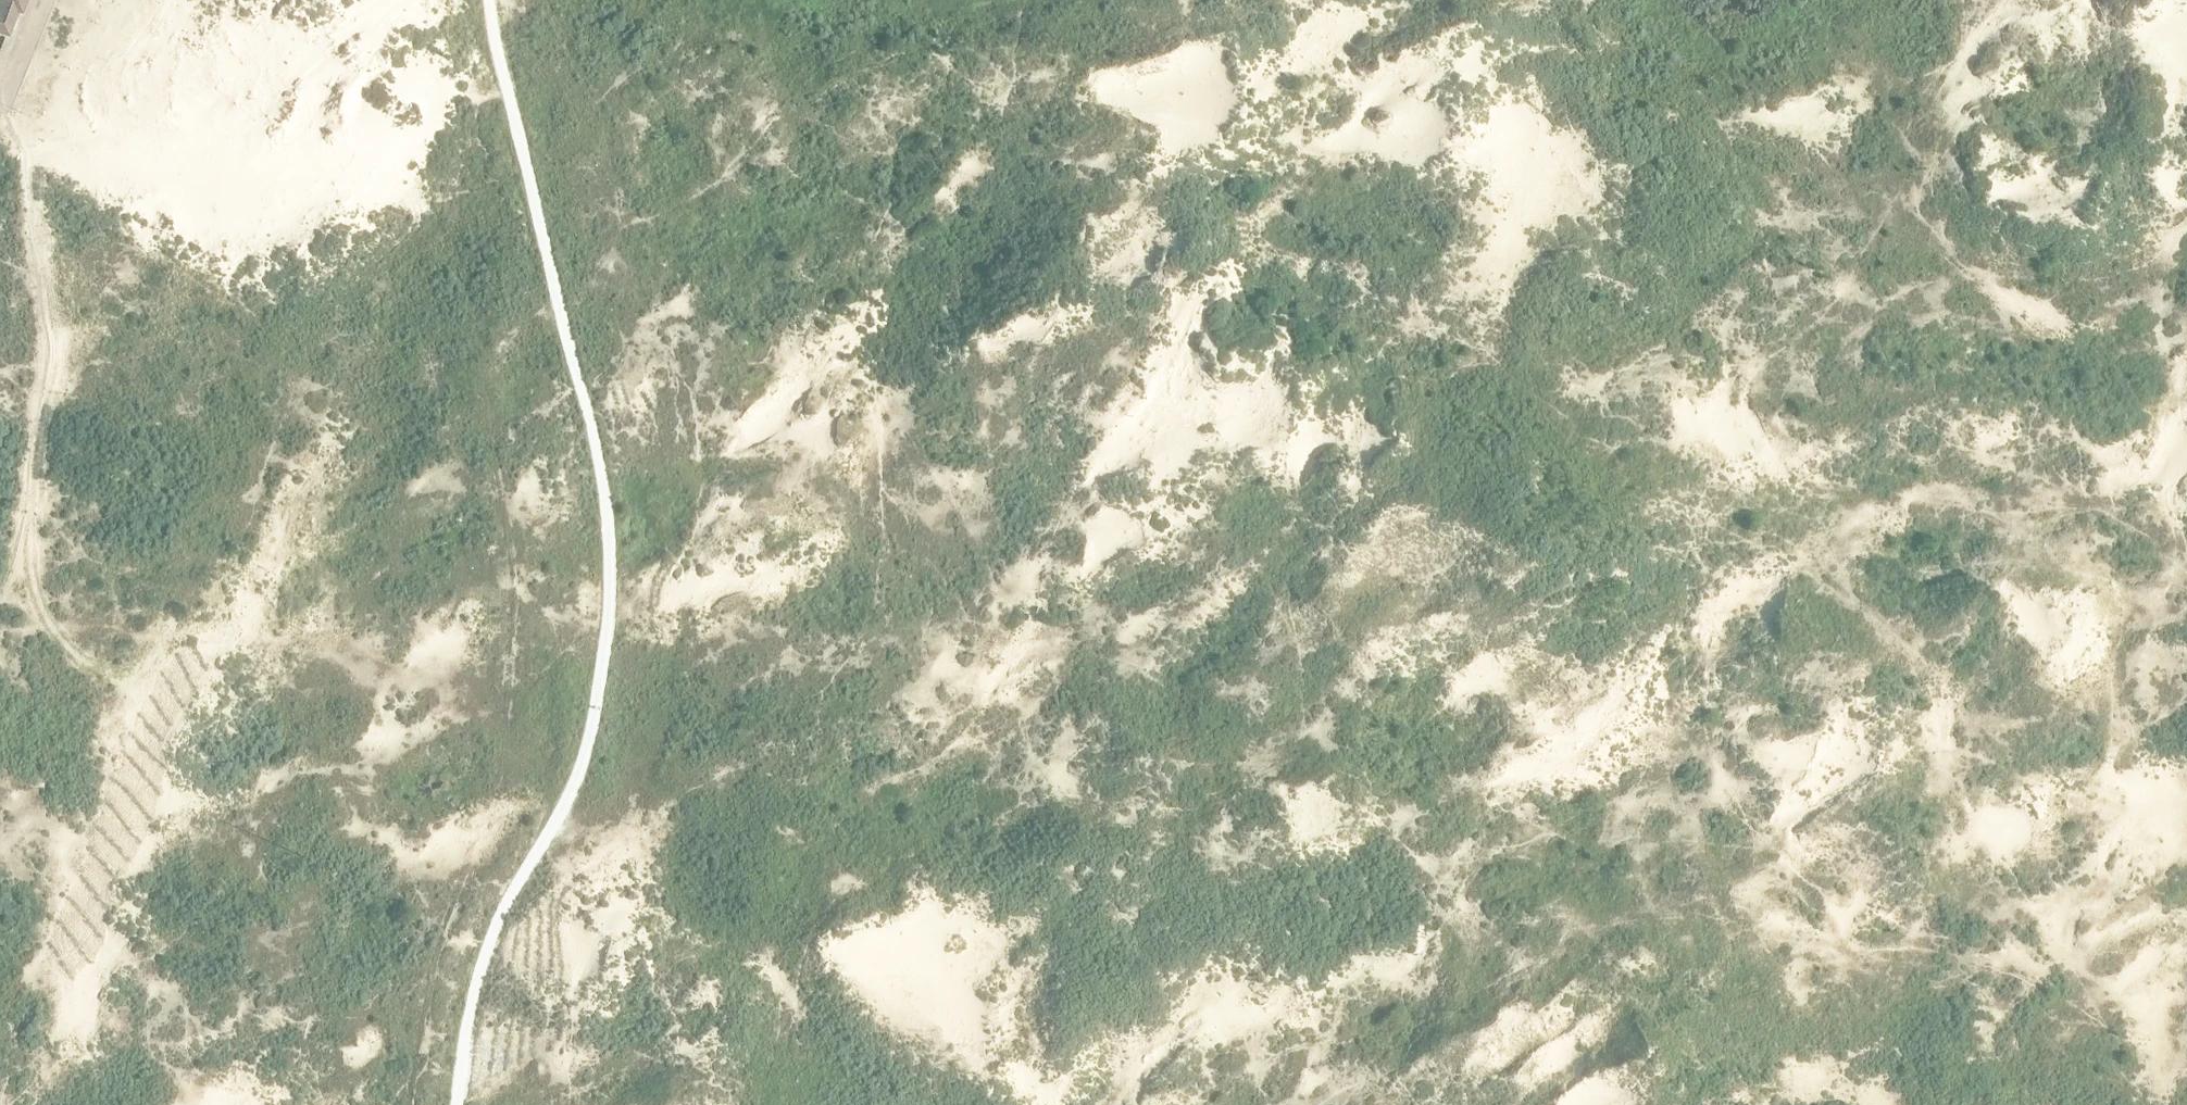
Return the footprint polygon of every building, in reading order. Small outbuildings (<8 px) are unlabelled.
[(7,37),(17,11),(23,13),(28,0),(0,0),(0,35),(7,37)]
